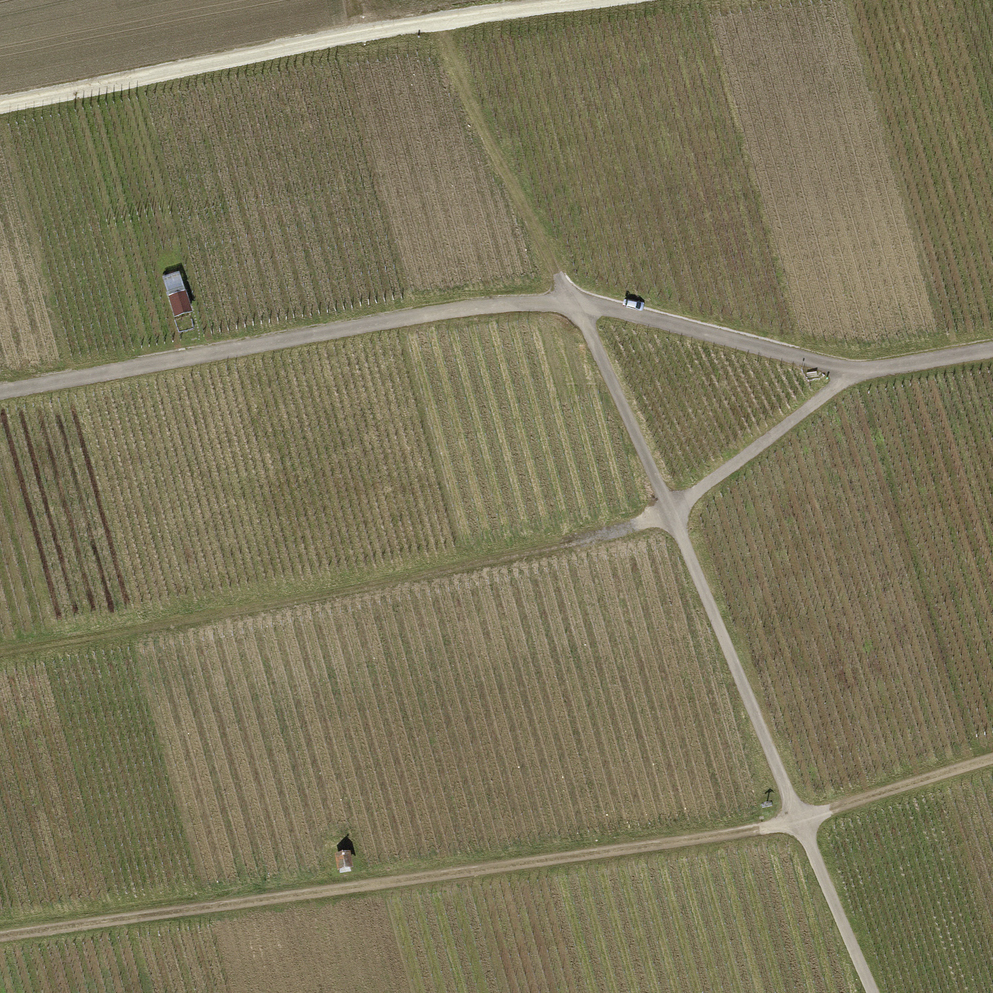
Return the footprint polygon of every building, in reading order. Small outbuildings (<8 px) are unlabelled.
[(357,844),(344,846),(347,867),(359,866),(357,844)]
